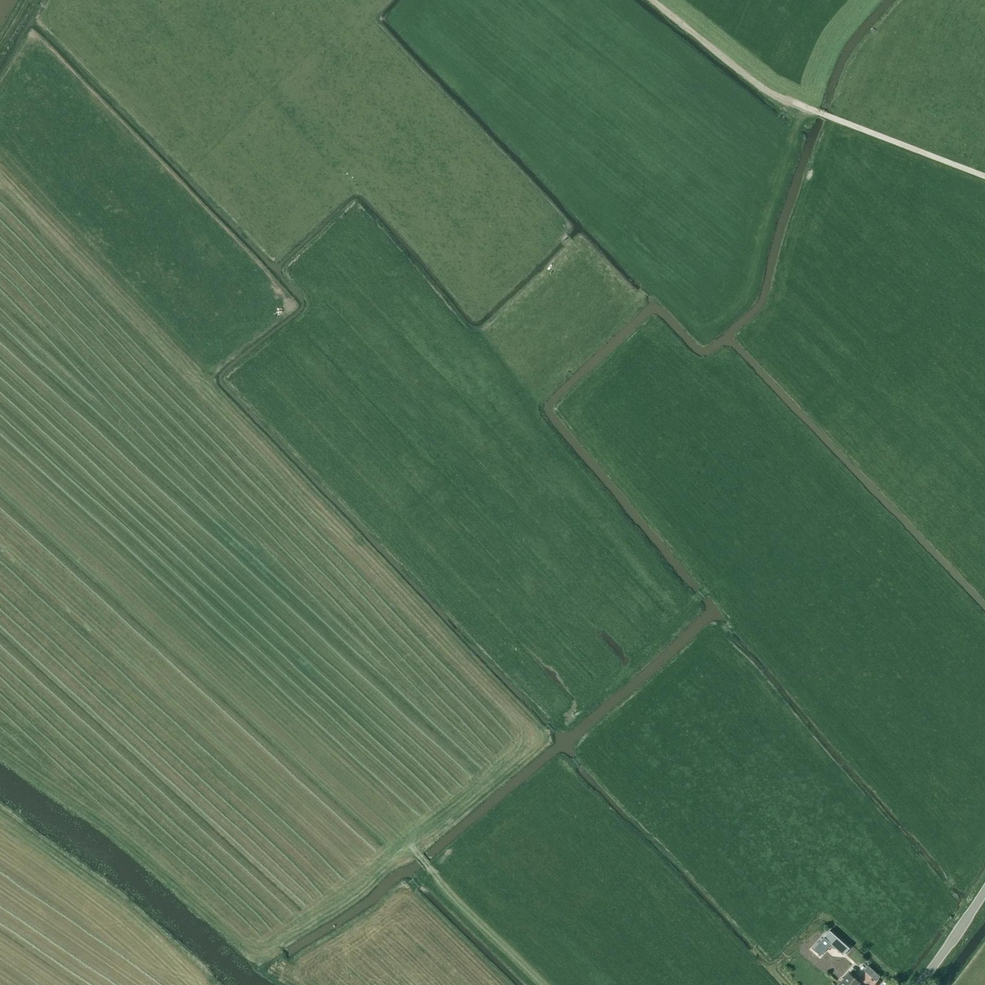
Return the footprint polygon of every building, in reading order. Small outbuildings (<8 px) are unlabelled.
[(829,931),(812,949),(820,956),(830,944),(841,954),(843,952),(844,953),(849,948),(829,931)] [(860,983),(847,973),(837,984),(858,984),(860,983)]
